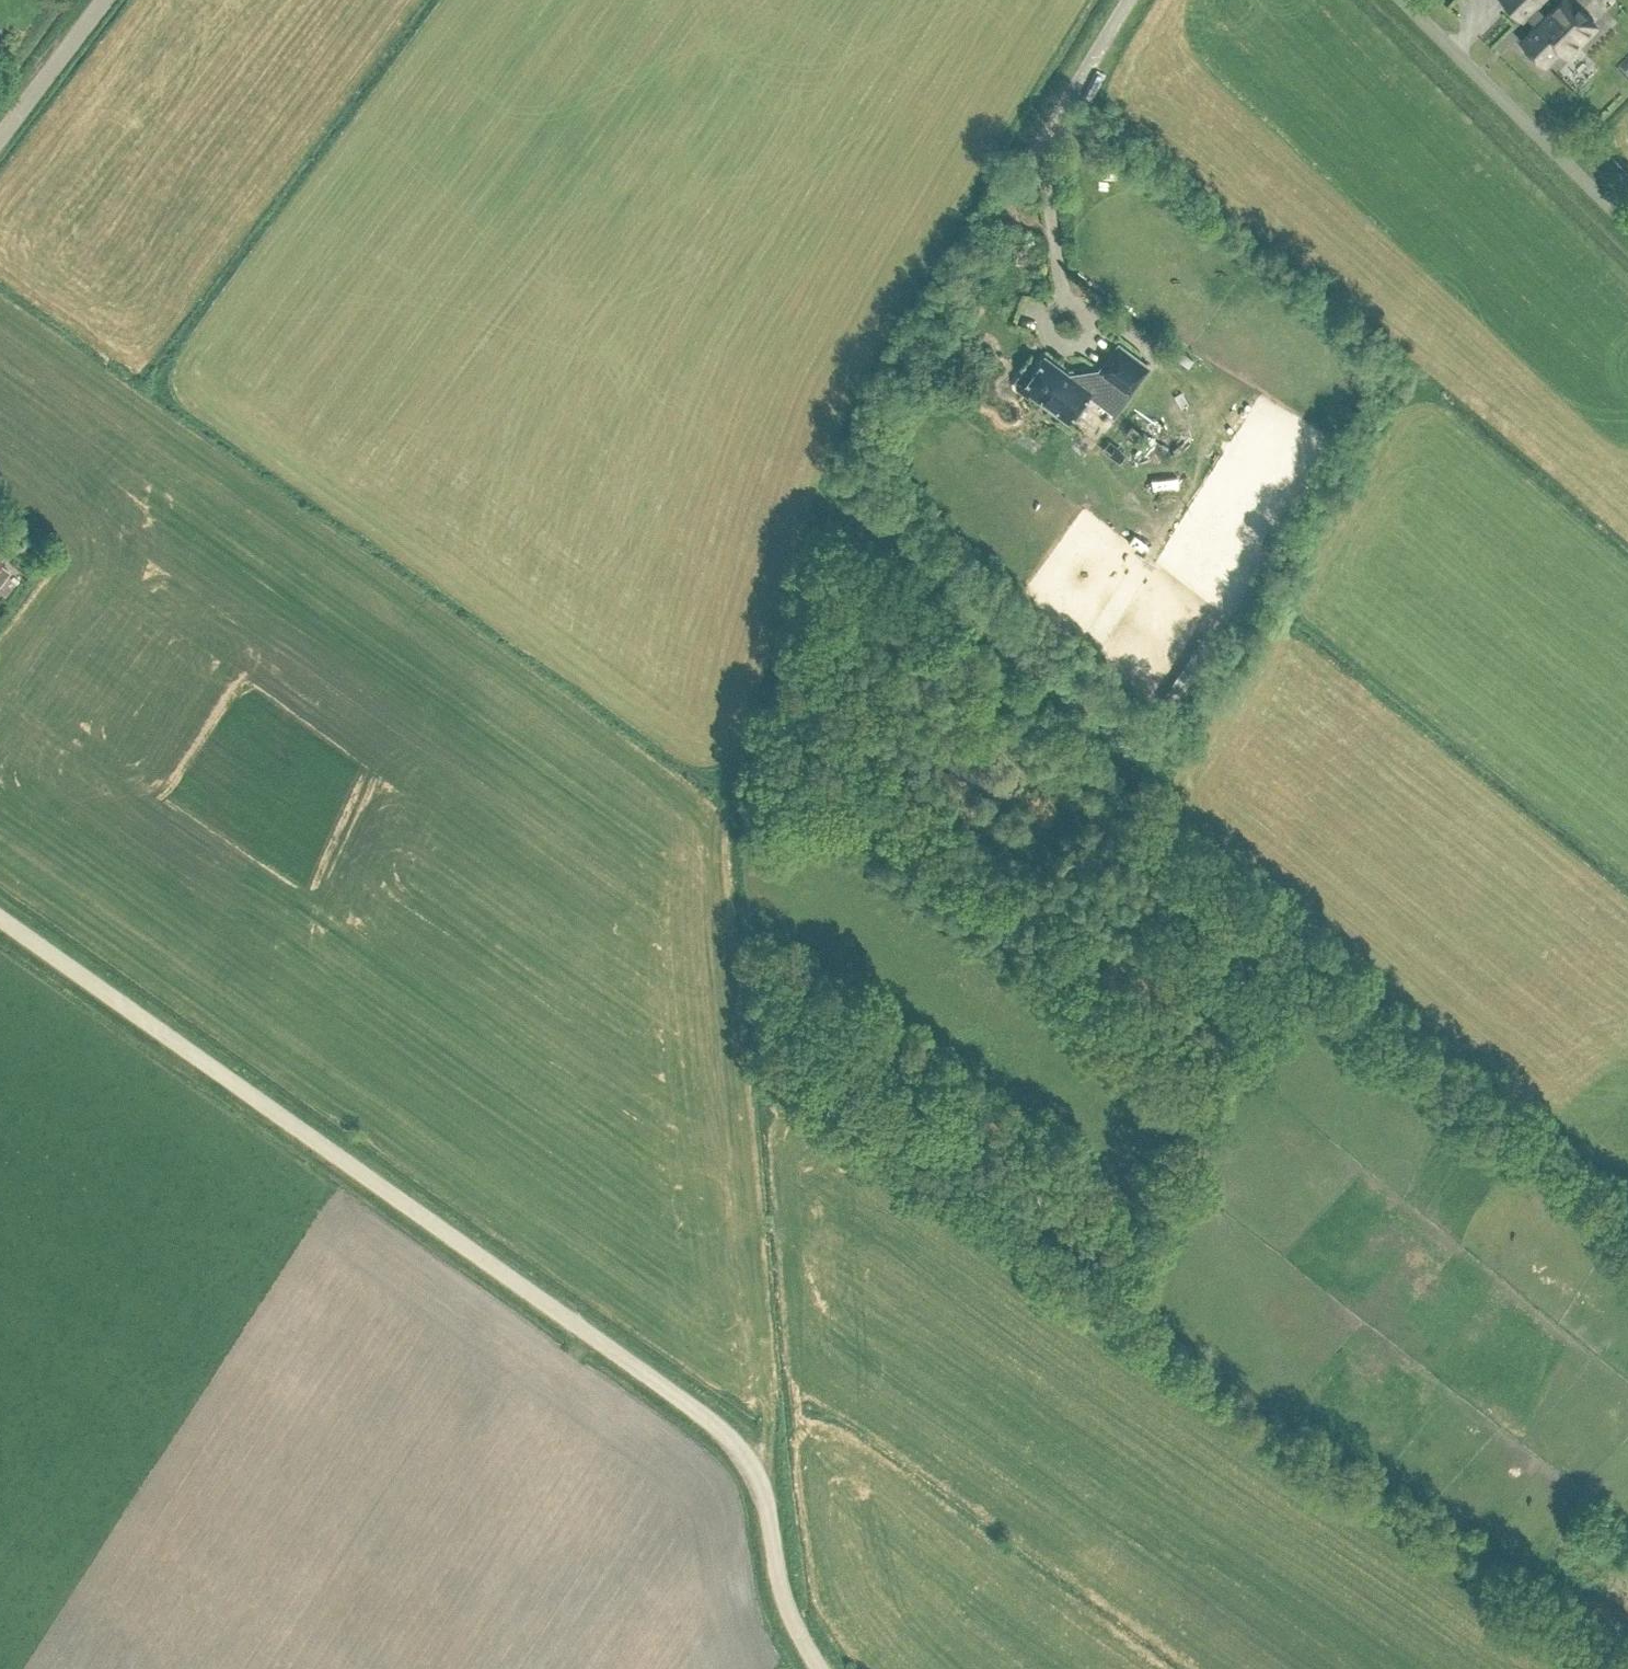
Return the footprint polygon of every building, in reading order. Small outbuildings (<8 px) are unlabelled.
[(1506,12),(1518,25),(1524,20),(1534,30),(1518,47),(1541,70),(1586,26),(1563,2),(1543,22),(1532,11),(1544,0),(1499,0),(1497,2),(1506,12)] [(1055,301),(1060,285),(1049,282),(1044,297),(1055,301)] [(1027,396),(1029,393),(1067,421),(1086,394),(1113,413),(1147,364),(1116,343),(1098,369),(1067,375),(1043,358),(1028,378),(1025,375),(1018,376),(1014,382),(1016,388),(1027,396)]
